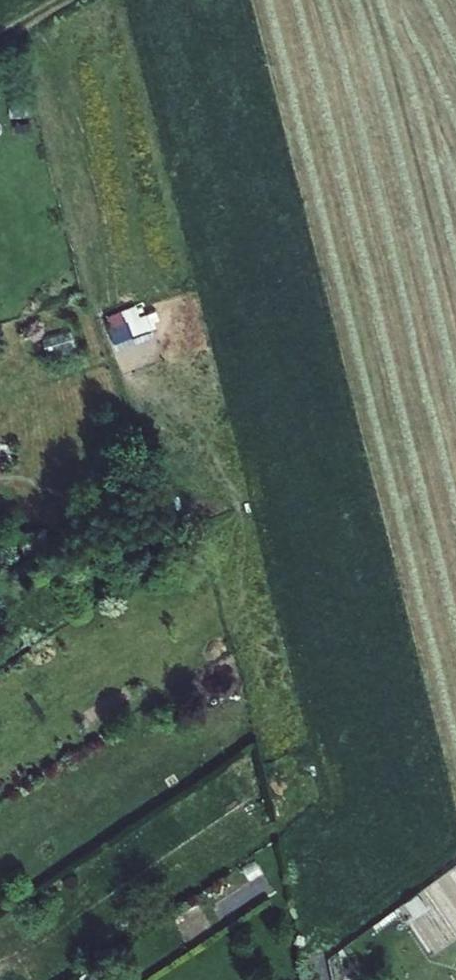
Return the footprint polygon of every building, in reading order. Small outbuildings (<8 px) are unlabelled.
[(145,304),(109,309),(114,343),(150,337),(145,304)]
